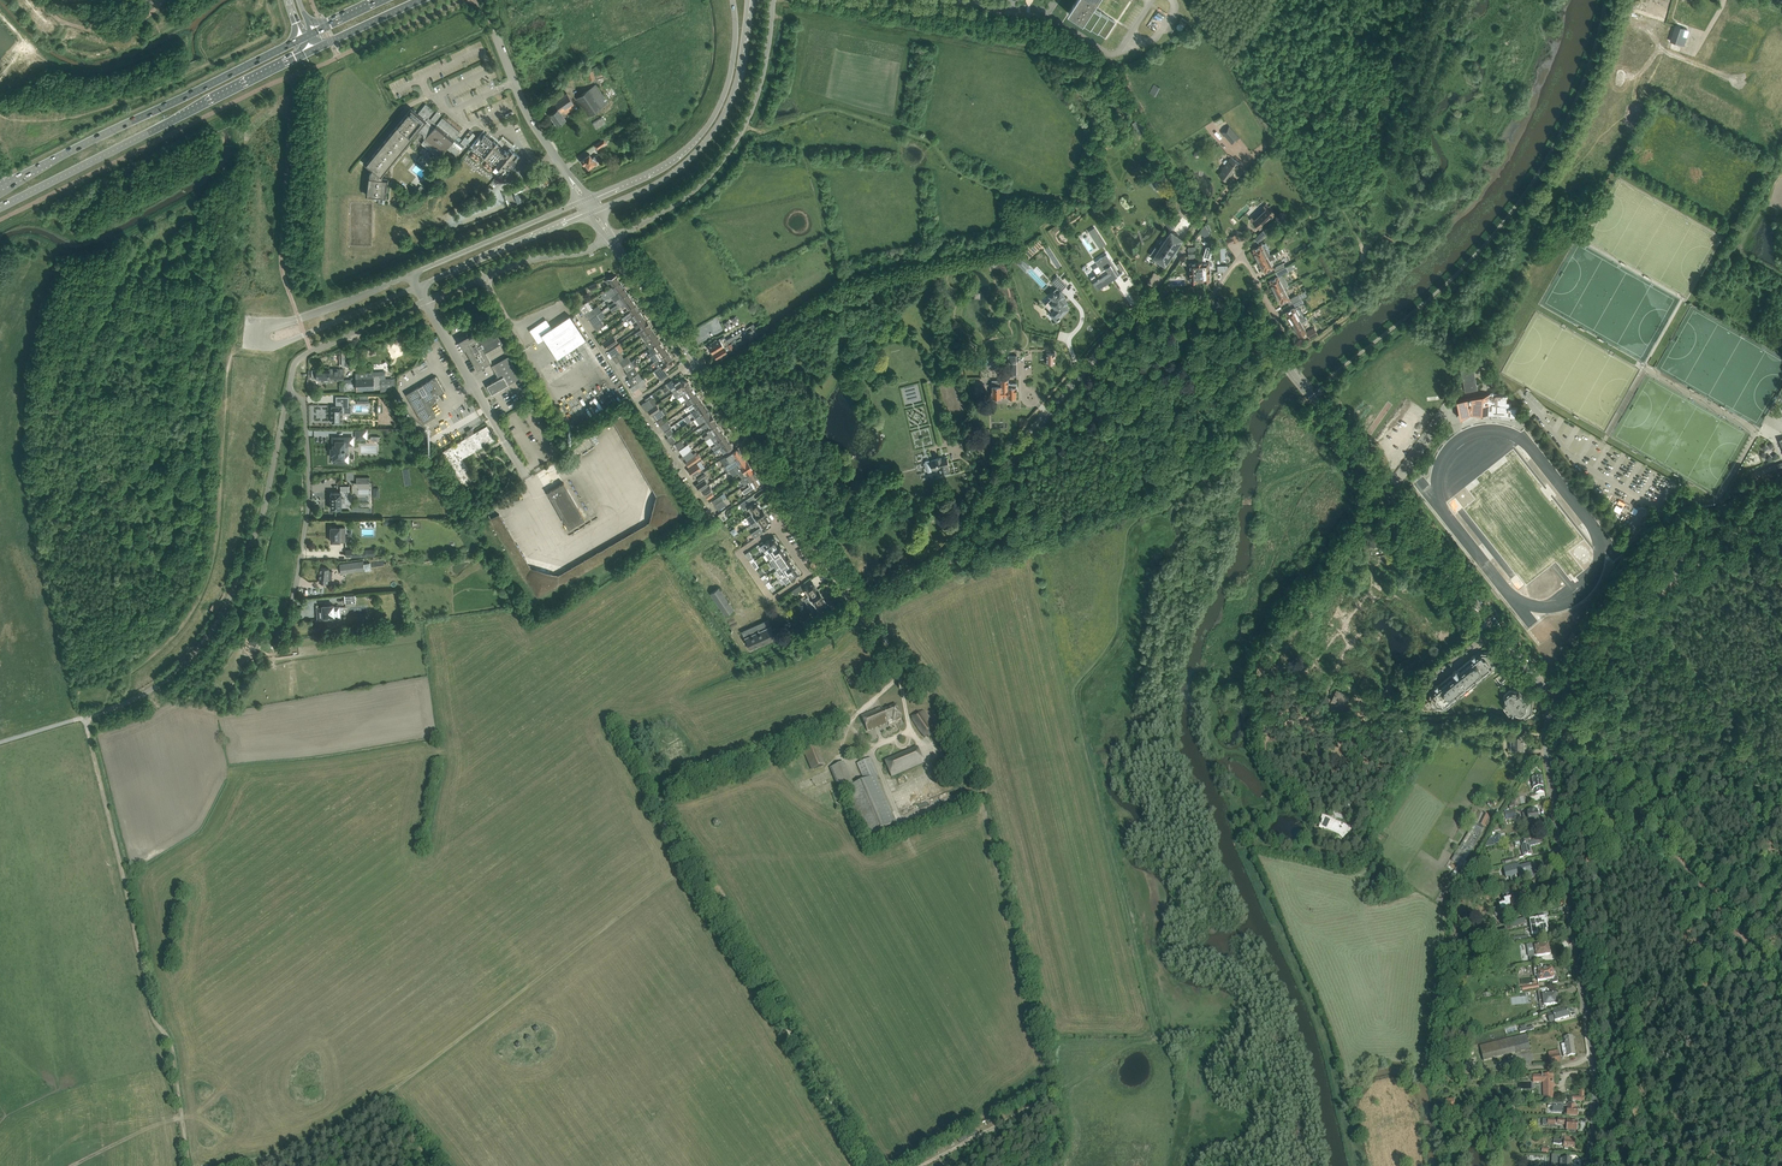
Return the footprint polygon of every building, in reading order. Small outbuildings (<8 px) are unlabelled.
[(1068,13),(1106,37),(1116,21),(1094,8),(1099,0),(1077,0),(1068,13)] [(1161,18),(1166,8),(1160,5),(1155,15),(1161,18)] [(1689,30),(1675,25),(1670,41),(1684,46),(1689,30)] [(596,77),(605,75),(603,66),(595,68),(596,77)] [(595,79),(593,71),(587,72),(589,80),(595,79)] [(1156,96),(1160,87),(1154,84),(1150,93),(1156,96)] [(608,103),(596,85),(577,98),(589,116),(608,103)] [(611,85),(607,88),(614,96),(618,93),(611,85)] [(576,106),(567,93),(554,102),(558,109),(549,115),(557,126),(566,120),(561,112),(563,110),(565,114),(576,106)] [(458,145),(453,141),(457,135),(460,132),(442,117),(437,124),(435,122),(441,114),(437,111),(431,119),(429,117),(434,110),(426,104),(417,114),(411,109),(366,164),(373,169),(370,172),(369,177),(367,195),(375,196),(386,197),(388,179),(382,178),(382,177),(381,175),(418,130),(423,134),(424,138),(425,138),(422,143),(439,157),(447,148),(456,155),(466,142),(463,139),(458,145)] [(1223,109),(1216,113),(1218,118),(1225,115),(1223,109)] [(596,128),(605,123),(602,117),(593,123),(596,128)] [(1240,138),(1229,125),(1222,132),(1221,133),(1224,136),(1225,135),(1232,143),(1236,139),(1237,140),(1240,138)] [(471,145),(477,135),(471,131),(465,141),(471,145)] [(479,136),(471,146),(482,155),(486,158),(496,166),(495,166),(501,170),(497,175),(505,181),(514,170),(511,168),(516,161),(520,157),(517,154),(515,153),(510,148),(507,151),(505,150),(497,145),(498,144),(494,141),(493,141),(485,134),(483,136),(480,134),(479,136)] [(597,150),(607,143),(604,139),(594,146),(597,150)] [(588,168),(597,162),(596,161),(599,159),(597,155),(592,158),(589,154),(581,160),(581,162),(582,164),(584,164),(585,164),(588,168)] [(1227,181),(1241,163),(1231,157),(1228,161),(1228,160),(1227,160),(1226,160),(1225,160),(1224,161),(1224,162),(1224,163),(1225,164),(1224,165),(1225,165),(1224,167),(1223,167),(1222,168),(1223,169),(1218,175),(1227,181)] [(1563,162),(1560,173),(1573,177),(1576,165),(1563,162)] [(547,177),(544,171),(532,179),(531,179),(524,183),(525,185),(527,184),(529,186),(537,181),(539,182),(542,180),(545,185),(550,182),(547,177)] [(530,199),(521,183),(512,188),(515,195),(518,193),(523,202),(530,199)] [(1260,228),(1260,229),(1275,214),(1269,207),(1264,212),(1262,210),(1257,215),(1258,216),(1253,221),(1258,226),(1259,226),(1261,227),(1260,228)] [(1176,220),(1169,214),(1163,220),(1170,229),(1174,226),(1172,223),(1176,220)] [(1263,230),(1254,238),(1257,241),(1258,242),(1266,234),(1263,230)] [(1177,248),(1183,239),(1171,231),(1166,239),(1159,249),(1154,257),(1165,265),(1171,256),(1177,248)] [(1271,254),(1269,251),(1266,253),(1262,244),(1253,249),(1255,251),(1253,252),(1258,261),(1267,256),(1271,254)] [(1211,248),(1206,247),(1203,258),(1203,262),(1204,281),(1206,281),(1210,281),(1210,280),(1211,280),(1211,277),(1210,277),(1209,262),(1208,262),(1206,262),(1206,258),(1209,258),(1212,251),(1212,248),(1211,248)] [(1270,260),(1275,257),(1273,253),(1271,254),(1267,256),(1258,261),(1263,270),(1264,269),(1265,272),(1274,267),(1270,260)] [(1115,268),(1107,254),(1099,259),(1105,268),(1091,277),(1091,278),(1098,289),(1118,275),(1114,269),(1115,268)] [(1022,259),(1018,263),(1022,267),(1026,264),(1022,259)] [(1119,262),(1116,265),(1120,272),(1124,270),(1119,262)] [(1276,272),(1285,267),(1283,263),(1276,266),(1276,267),(1274,269),(1276,272)] [(1278,276),(1270,280),(1271,283),(1270,283),(1275,292),(1287,286),(1289,285),(1283,274),(1289,271),(1286,266),(1285,267),(1276,272),(1278,276)] [(613,286),(620,282),(615,275),(606,280),(607,282),(609,281),(613,286)] [(1066,299),(1063,297),(1065,295),(1061,291),(1066,285),(1057,276),(1051,281),(1055,285),(1057,287),(1056,289),(1049,295),(1052,298),(1052,299),(1054,301),(1048,307),(1052,311),(1050,313),(1056,320),(1057,319),(1057,320),(1059,318),(1059,319),(1061,316),(1066,311),(1069,308),(1065,304),(1066,302),(1064,301),(1066,299)] [(591,290),(599,287),(597,282),(589,285),(591,290)] [(610,297),(624,287),(620,282),(613,286),(615,289),(608,293),(610,296),(610,297)] [(1287,286),(1275,292),(1279,301),(1281,300),(1282,303),(1287,300),(1289,304),(1293,302),(1301,298),(1307,295),(1305,290),(1290,298),(1286,291),(1289,289),(1287,286)] [(624,287),(611,296),(614,302),(615,301),(627,293),(624,287)] [(617,304),(610,309),(612,312),(619,307),(631,299),(627,293),(615,301),(617,304)] [(1301,298),(1293,302),(1295,307),(1294,308),(1286,312),(1287,315),(1287,316),(1287,317),(1288,319),(1290,320),(1292,323),(1303,317),(1304,316),(1302,313),(1302,311),(1301,309),(1300,309),(1298,306),(1301,304),(1302,304),(1302,303),(1304,302),(1301,298)] [(628,309),(635,304),(631,299),(619,307),(620,309),(626,305),(628,309)] [(585,303),(583,304),(578,307),(583,315),(585,314),(590,311),(585,303)] [(639,310),(635,304),(628,309),(630,311),(622,317),(624,320),(626,319),(639,310)] [(593,308),(590,311),(585,314),(589,320),(597,314),(593,308)] [(643,315),(639,310),(626,319),(628,321),(631,320),(633,323),(636,320),(643,315)] [(601,320),(597,314),(589,320),(593,325),(601,320)] [(543,338),(557,359),(586,340),(570,315),(551,328),(546,321),(531,330),(538,342),(543,338)] [(638,327),(648,321),(645,317),(644,318),(643,315),(636,320),(639,324),(635,326),(636,329),(638,327)] [(1305,328),(1302,322),(1307,319),(1305,316),(1303,317),(1292,323),(1294,327),(1293,329),(1294,331),(1296,331),(1296,332),(1297,332),(1299,336),(1306,332),(1310,338),(1318,334),(1314,327),(1306,332),(1304,328),(1305,328)] [(605,325),(601,320),(593,325),(596,331),(605,325)] [(640,330),(638,331),(639,334),(640,333),(642,336),(646,334),(652,329),(651,327),(648,321),(638,327),(640,330)] [(746,342),(765,330),(762,325),(734,341),(736,344),(744,339),(746,342)] [(494,327),(479,336),(477,337),(475,333),(461,341),(477,369),(491,361),(485,351),(502,341),(494,327)] [(646,342),(656,335),(652,329),(646,334),(642,336),(646,342)] [(650,348),(660,341),(656,335),(646,342),(650,347),(650,348)] [(614,336),(603,343),(607,349),(618,342),(614,336)] [(711,344),(708,346),(713,353),(729,343),(730,342),(734,340),(736,339),(733,336),(727,340),(724,336),(717,341),(716,339),(711,343),(711,344)] [(422,355),(433,349),(428,341),(417,347),(422,355)] [(650,356),(664,347),(660,341),(650,348),(650,347),(649,348),(651,351),(647,354),(649,357),(650,356)] [(729,343),(713,353),(716,359),(734,348),(731,343),(730,342),(729,343)] [(620,343),(615,346),(608,351),(612,357),(620,352),(624,349),(620,343)] [(656,361),(668,352),(664,347),(650,356),(652,359),(653,358),(655,360),(656,361)] [(624,358),(620,352),(612,357),(616,363),(619,361),(624,358)] [(672,358),(668,352),(656,361),(655,360),(654,362),(656,365),(657,365),(664,360),(671,362),(672,358)] [(1055,364),(1055,354),(1047,354),(1047,363),(1055,364)] [(509,355),(492,365),(499,378),(487,385),(491,394),(521,377),(509,355)] [(628,355),(624,358),(619,361),(623,367),(631,361),(628,355)] [(671,366),(671,362),(664,360),(657,365),(659,367),(657,369),(660,373),(657,375),(661,380),(663,379),(668,375),(665,370),(671,366)] [(635,367),(631,361),(623,367),(627,372),(635,367)] [(1475,375),(1474,368),(1469,369),(1469,365),(1461,366),(1462,370),(1461,370),(1461,371),(1459,371),(1461,382),(1463,381),(1465,392),(1478,390),(1477,386),(1480,386),(1479,384),(1477,384),(1476,378),(1475,375)] [(639,373),(635,367),(627,372),(626,373),(629,378),(634,376),(639,373)] [(316,370),(316,378),(329,378),(329,380),(343,380),(344,369),(329,369),(329,370),(316,370)] [(355,373),(356,381),(344,382),(344,391),(356,390),(356,392),(363,392),(363,390),(380,388),(380,392),(390,392),(390,388),(392,388),(391,378),(385,379),(385,371),(373,372),(355,373)] [(436,376),(430,379),(405,394),(422,422),(435,415),(429,405),(433,402),(436,403),(435,403),(436,398),(435,397),(445,392),(436,376)] [(638,382),(634,376),(629,378),(627,380),(632,386),(633,386),(633,385),(638,382)] [(640,380),(638,382),(633,385),(633,386),(636,389),(643,384),(640,380)] [(682,389),(684,380),(680,380),(671,386),(674,390),(675,389),(676,390),(673,392),(674,393),(678,394),(681,392),(682,389)] [(683,394),(692,388),(688,381),(684,380),(682,389),(681,392),(678,394),(674,393),(677,397),(683,394)] [(1017,397),(1017,383),(1009,383),(1009,380),(1002,380),(993,380),(993,386),(993,397),(994,397),(994,400),(1001,400),(1001,397),(1002,397),(1002,396),(1008,396),(1008,397),(1017,397)] [(687,400),(696,393),(692,388),(683,394),(686,399),(687,400)] [(693,403),(700,399),(696,393),(687,400),(686,399),(685,400),(689,406),(693,403)] [(1489,394),(1457,400),(1458,406),(1458,408),(1460,415),(1460,416),(1460,419),(1471,414),(1510,416),(1512,416),(1517,416),(1518,407),(1511,407),(1511,403),(1506,402),(1507,394),(1490,393),(1490,394),(1489,394)] [(348,405),(348,397),(336,396),(336,404),(337,404),(337,406),(332,406),(332,423),(342,423),(342,412),(351,412),(351,405),(348,405)] [(692,412),(704,404),(700,399),(693,403),(695,406),(690,409),(692,412)] [(653,407),(648,400),(641,404),(646,412),(648,410),(653,407)] [(656,404),(653,407),(648,410),(651,416),(660,410),(656,404)] [(701,414),(708,410),(704,404),(692,412),(693,415),(695,414),(697,417),(701,414)] [(705,424),(714,418),(712,415),(710,412),(709,412),(708,410),(701,414),(703,417),(697,420),(700,424),(703,421),(705,424)] [(613,421),(628,446),(636,441),(621,416),(613,421)] [(716,421),(714,418),(705,424),(701,426),(703,429),(708,425),(710,429),(717,424),(716,422),(716,421)] [(667,421),(665,422),(660,426),(664,431),(671,426),(667,421)] [(710,437),(721,430),(717,424),(710,429),(712,431),(704,436),(707,440),(710,437)] [(465,438),(441,452),(462,487),(468,484),(468,485),(475,480),(462,458),(495,439),(492,435),(490,430),(489,430),(487,425),(486,425),(474,433),(471,428),(466,431),(468,434),(465,436),(464,437),(465,438)] [(671,428),(670,429),(665,432),(668,437),(671,434),(674,432),(671,428)] [(721,430),(710,437),(714,443),(714,442),(714,443),(725,435),(721,430)] [(676,441),(671,435),(671,434),(668,437),(666,438),(670,444),(676,441)] [(715,451),(729,441),(725,435),(714,443),(716,445),(713,448),(715,451)] [(343,455),(344,444),(352,444),(352,437),(334,437),(334,440),(333,440),(333,448),(331,448),(331,453),(333,453),(333,458),(334,458),(334,462),(347,462),(347,455),(343,455)] [(685,446),(681,440),(675,444),(679,450),(685,446)] [(733,447),(729,441),(715,451),(712,453),(714,455),(721,451),(723,454),(733,447)] [(688,444),(685,446),(679,450),(683,456),(691,450),(692,449),(688,444)] [(724,466),(741,454),(737,448),(721,460),(724,466)] [(694,455),(691,450),(683,456),(686,461),(694,455)] [(741,454),(724,466),(728,471),(733,468),(733,467),(745,459),(741,454)] [(698,460),(694,455),(686,461),(687,461),(685,462),(688,467),(698,460)] [(949,466),(947,456),(945,457),(942,458),(942,457),(941,457),(936,458),(937,459),(931,460),(932,461),(930,461),(929,460),(926,461),(926,462),(924,462),(926,471),(928,470),(928,472),(932,471),(932,469),(933,469),(934,470),(939,468),(940,472),(950,470),(949,466)] [(746,459),(745,459),(733,467),(733,468),(737,473),(738,473),(749,465),(746,459)] [(697,462),(695,464),(688,469),(692,476),(702,469),(697,462)] [(1775,464),(1751,474),(1753,480),(1777,470),(1775,464)] [(754,471),(749,465),(738,473),(742,478),(742,479),(753,471),(754,471)] [(748,483),(757,477),(753,471),(742,479),(742,478),(739,480),(741,483),(742,482),(744,485),(748,483)] [(699,482),(707,477),(705,473),(696,479),(699,482)] [(744,494),(761,482),(757,477),(748,483),(750,485),(742,491),(744,494)] [(708,482),(705,478),(696,484),(700,490),(708,485),(707,482),(708,482)] [(547,492),(568,529),(585,519),(571,496),(563,482),(547,492)] [(709,484),(706,486),(701,490),(705,495),(713,490),(709,484)] [(710,492),(705,495),(708,499),(713,496),(714,495),(712,491),(710,492)] [(331,499),(331,502),(331,509),(341,508),(341,503),(342,503),(344,502),(344,501),(344,500),(344,498),(342,498),(341,498),(341,492),(331,492),(331,499)] [(721,495),(717,498),(712,501),(714,505),(723,499),(721,495)] [(753,514),(761,507),(756,501),(753,503),(752,503),(748,498),(753,495),(752,495),(740,504),(744,511),(748,508),(753,514)] [(727,505),(723,499),(714,505),(718,510),(727,505)] [(758,521),(766,515),(766,514),(762,507),(761,507),(753,514),(757,520),(758,521)] [(491,519),(493,524),(494,525),(503,520),(502,519),(499,514),(492,519),(491,519)] [(771,521),(766,515),(758,521),(757,520),(751,524),(752,527),(755,525),(756,526),(759,523),(762,527),(763,527),(764,527),(766,526),(766,525),(767,524),(771,521)] [(345,527),(331,527),(331,541),(345,541),(345,527)] [(763,532),(760,527),(752,533),(755,537),(763,532)] [(785,551),(779,543),(774,536),(770,539),(769,540),(768,540),(766,541),(766,542),(765,543),(760,546),(777,570),(786,583),(790,580),(791,580),(792,580),(793,580),(794,579),(794,578),(800,574),(795,567),(795,566),(793,562),(790,558),(790,557),(786,550),(785,551)] [(685,543),(677,548),(681,553),(689,548),(685,543)] [(339,564),(341,573),(364,570),(363,561),(339,564)] [(828,575),(825,570),(828,568),(826,564),(813,572),(819,581),(828,575)] [(329,571),(329,568),(321,567),(319,582),(327,583),(328,579),(332,579),(333,571),(329,571)] [(807,593),(807,592),(809,595),(817,589),(813,582),(809,585),(808,585),(807,585),(805,586),(805,587),(804,588),(807,593)] [(799,585),(791,591),(794,595),(802,589),(799,585)] [(710,593),(725,615),(733,609),(719,587),(710,593)] [(818,589),(817,589),(809,595),(814,603),(822,597),(823,596),(818,589)] [(827,604),(822,597),(814,603),(818,610),(824,606),(827,604)] [(317,608),(318,620),(324,619),(323,617),(334,616),(334,618),(340,618),(339,606),(334,607),(334,604),(330,605),(330,604),(325,604),(325,605),(322,605),(322,608),(317,608)] [(742,631),(750,649),(776,637),(774,634),(777,633),(775,628),(772,629),(768,620),(742,631)] [(1573,631),(1568,639),(1572,641),(1577,634),(1573,631)] [(256,637),(265,642),(268,637),(259,632),(256,637)] [(269,646),(265,652),(271,655),(275,649),(269,646)] [(1505,694),(1488,673),(1493,669),(1494,660),(1488,653),(1479,652),(1477,654),(1475,655),(1474,654),(1471,657),(1472,658),(1464,664),(1456,670),(1456,669),(1453,672),(1453,673),(1445,679),(1438,685),(1437,684),(1434,687),(1435,688),(1433,689),(1431,691),(1430,700),(1436,707),(1444,708),(1453,701),(1459,696),(1465,691),(1473,685),(1489,705),(1521,715),(1528,710),(1527,702),(1528,702),(1525,697),(1523,694),(1522,694),(1519,690),(1518,691),(1510,690),(1505,694)] [(1349,696),(1337,690),(1332,699),(1326,695),(1322,704),(1335,710),(1336,707),(1342,710),(1349,696)] [(1402,699),(1395,706),(1402,714),(1410,707),(1402,699)] [(881,708),(861,716),(867,731),(888,723),(888,724),(902,719),(896,705),(883,711),(881,708)] [(915,717),(912,719),(924,738),(927,736),(928,737),(937,731),(923,711),(919,714),(917,712),(913,715),(915,717)] [(1522,746),(1524,746),(1523,732),(1511,732),(1511,750),(1522,750),(1522,746)] [(812,770),(825,764),(816,746),(804,752),(812,770)] [(924,763),(917,747),(910,750),(908,747),(903,750),(904,753),(885,761),(891,777),(924,763)] [(877,775),(874,766),(870,758),(857,763),(864,780),(845,788),(865,835),(896,823),(876,775),(877,775)] [(853,784),(846,768),(844,762),(829,768),(839,790),(853,784)] [(1532,778),(1533,788),(1535,788),(1536,793),(1544,792),(1543,787),(1542,777),(1535,778),(1535,776),(1532,777),(1532,778)] [(1509,806),(1510,810),(1519,808),(1517,800),(1511,802),(1512,805),(1509,806)] [(1488,816),(1472,809),(1469,816),(1475,819),(1473,822),(1484,828),(1488,820),(1489,820),(1491,816),(1489,815),(1488,816)] [(1535,810),(1527,811),(1529,825),(1539,824),(1538,816),(1539,815),(1539,813),(1537,813),(1537,812),(1535,812),(1535,810)] [(1507,813),(1505,813),(1506,820),(1517,818),(1515,811),(1510,812),(1507,813)] [(1322,820),(1320,829),(1329,833),(1330,831),(1339,835),(1343,839),(1346,835),(1350,831),(1346,826),(1327,818),(1323,817),(1322,820)] [(1528,840),(1520,842),(1515,843),(1515,846),(1521,845),(1524,857),(1531,855),(1529,846),(1542,843),(1541,838),(1528,841),(1528,840)] [(1458,846),(1453,857),(1459,860),(1462,852),(1460,851),(1462,848),(1458,846)] [(1532,865),(1519,868),(1518,865),(1504,869),(1506,878),(1511,877),(1512,883),(1531,878),(1529,872),(1534,871),(1532,865)] [(1497,903),(1496,904),(1499,914),(1501,914),(1510,912),(1510,909),(1513,908),(1512,903),(1513,902),(1510,893),(1503,895),(1499,896),(1501,902),(1497,903)] [(1538,919),(1530,920),(1531,928),(1547,925),(1545,917),(1544,915),(1538,917),(1538,919)] [(1511,927),(1524,923),(1522,917),(1509,921),(1511,927)] [(1548,932),(1547,925),(1531,928),(1532,935),(1543,933),(1543,935),(1547,934),(1547,933),(1548,932)] [(1543,942),(1535,943),(1526,945),(1528,958),(1549,955),(1549,954),(1550,953),(1551,953),(1550,951),(1549,950),(1548,945),(1544,946),(1543,942)] [(1470,960),(1470,968),(1477,968),(1478,964),(1483,964),(1483,958),(1477,958),(1477,960),(1470,960)] [(1552,969),(1544,970),(1543,965),(1534,966),(1536,977),(1532,978),(1533,982),(1538,981),(1540,981),(1547,980),(1548,982),(1550,982),(1550,983),(1557,982),(1558,981),(1558,978),(1556,978),(1554,978),(1554,976),(1553,975),(1552,969)] [(1549,988),(1539,990),(1540,992),(1538,992),(1541,1010),(1546,1009),(1545,1006),(1553,1004),(1553,1005),(1554,1005),(1554,1004),(1557,1004),(1558,1003),(1558,1000),(1556,999),(1556,994),(1553,995),(1553,994),(1551,995),(1552,995),(1546,996),(1546,995),(1545,996),(1544,996),(1544,993),(1549,992),(1549,988)] [(1566,1009),(1547,1015),(1550,1022),(1555,1021),(1569,1017),(1566,1009)] [(1478,1030),(1478,1038),(1488,1038),(1487,1030),(1478,1030)] [(1479,1046),(1483,1061),(1530,1049),(1526,1034),(1479,1046)] [(1565,1044),(1561,1045),(1563,1057),(1575,1055),(1572,1036),(1564,1038),(1565,1044)] [(1559,1050),(1549,1052),(1551,1065),(1561,1063),(1559,1050)] [(1553,1082),(1552,1075),(1543,1075),(1542,1074),(1542,1076),(1533,1076),(1534,1083),(1543,1082),(1544,1098),(1553,1098),(1553,1083),(1553,1082)] [(1584,1101),(1584,1090),(1579,1090),(1580,1097),(1576,1097),(1576,1098),(1572,1098),(1572,1101),(1577,1100),(1577,1101),(1584,1101)] [(1455,1107),(1455,1099),(1446,1099),(1446,1107),(1455,1107)] [(1567,1104),(1567,1105),(1564,1105),(1564,1102),(1548,1103),(1548,1107),(1553,1107),(1553,1111),(1562,1112),(1562,1110),(1567,1110),(1567,1116),(1577,1116),(1578,1109),(1576,1109),(1576,1104),(1567,1104)] [(1564,1121),(1559,1121),(1548,1120),(1547,1125),(1567,1126),(1567,1130),(1570,1130),(1569,1132),(1574,1132),(1575,1130),(1576,1130),(1576,1129),(1578,1129),(1578,1126),(1576,1126),(1577,1123),(1571,1122),(1571,1121),(1568,1121),(1568,1122),(1563,1122),(1564,1121)] [(1572,1139),(1562,1138),(1562,1141),(1555,1140),(1554,1143),(1559,1144),(1560,1143),(1565,1144),(1565,1148),(1568,1148),(1568,1146),(1573,1147),(1574,1142),(1572,1142),(1572,1139)] [(1570,1156),(1555,1155),(1555,1161),(1559,1161),(1559,1165),(1571,1165),(1571,1160),(1569,1160),(1570,1156)]
